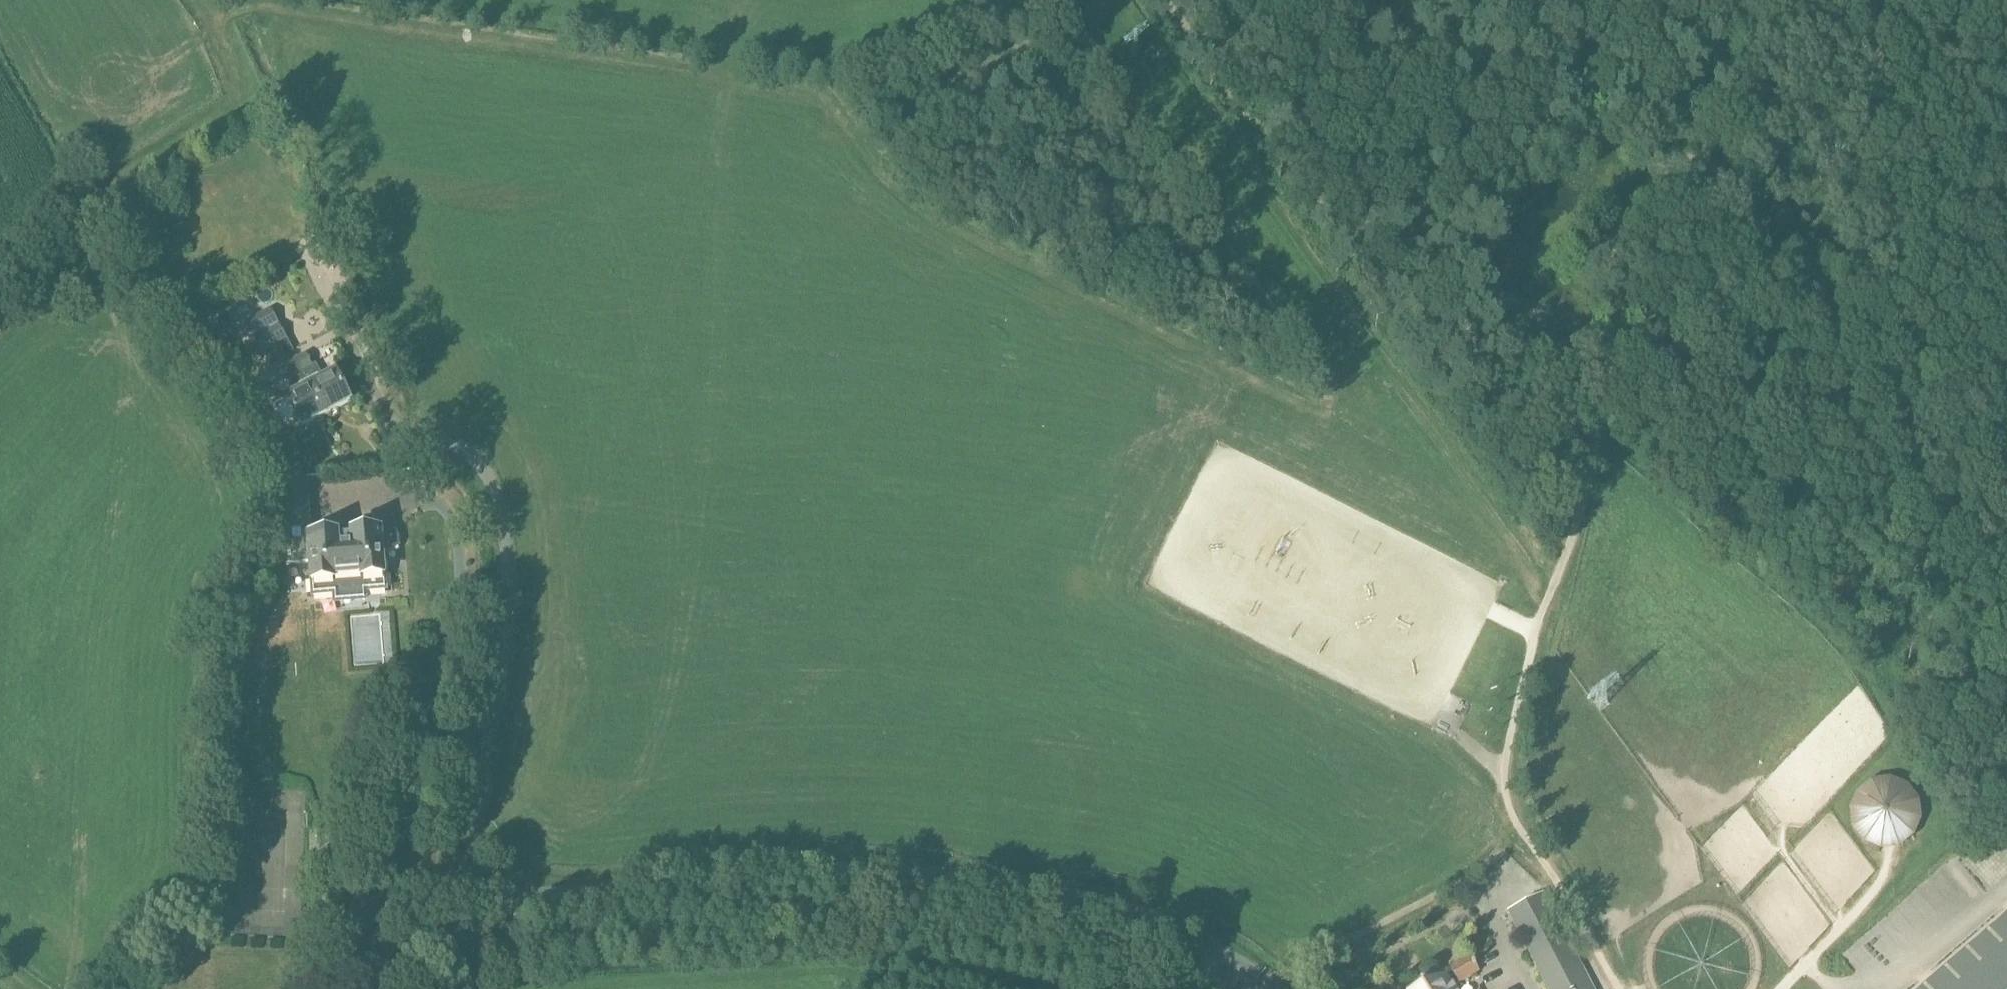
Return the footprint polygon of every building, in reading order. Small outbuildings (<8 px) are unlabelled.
[(322,226),(307,234),(327,272),(341,264),(342,263),(334,249),(322,226)] [(270,308),(251,319),(260,334),(272,327),(279,323),(270,308)] [(260,334),(254,337),(262,353),(277,344),(278,344),(281,342),(272,327),(260,334)] [(308,353),(296,359),(303,371),(314,365),(308,353)] [(290,378),(303,371),(296,359),(284,366),(290,378)] [(340,369),(310,384),(326,414),(355,398),(340,369)] [(301,427),(326,414),(310,384),(285,397),(301,427)] [(309,532),(304,477),(278,479),(282,534),(284,534),(309,532)] [(385,590),(384,576),(382,553),(392,552),(397,548),(396,536),(391,532),(380,533),(309,540),(309,532),(284,534),(287,564),(311,563),(314,596),(335,595),(335,588),(362,586),(363,592),(385,590)] [(379,615),(350,617),(354,663),(382,661),(379,615)] [(1856,792),(1849,809),(1851,828),(1863,843),(1880,851),(1899,848),(1914,837),(1921,819),(1919,800),(1906,785),(1889,778),(1871,781),(1856,792)] [(1543,894),(1508,913),(1547,988),(1592,988),(1543,894)] [(1916,988),(2006,988),(2006,909),(1916,988)] [(1459,981),(1479,970),(1471,956),(1451,967),(1459,981)] [(1445,969),(1407,988),(1456,988),(1445,969)]
